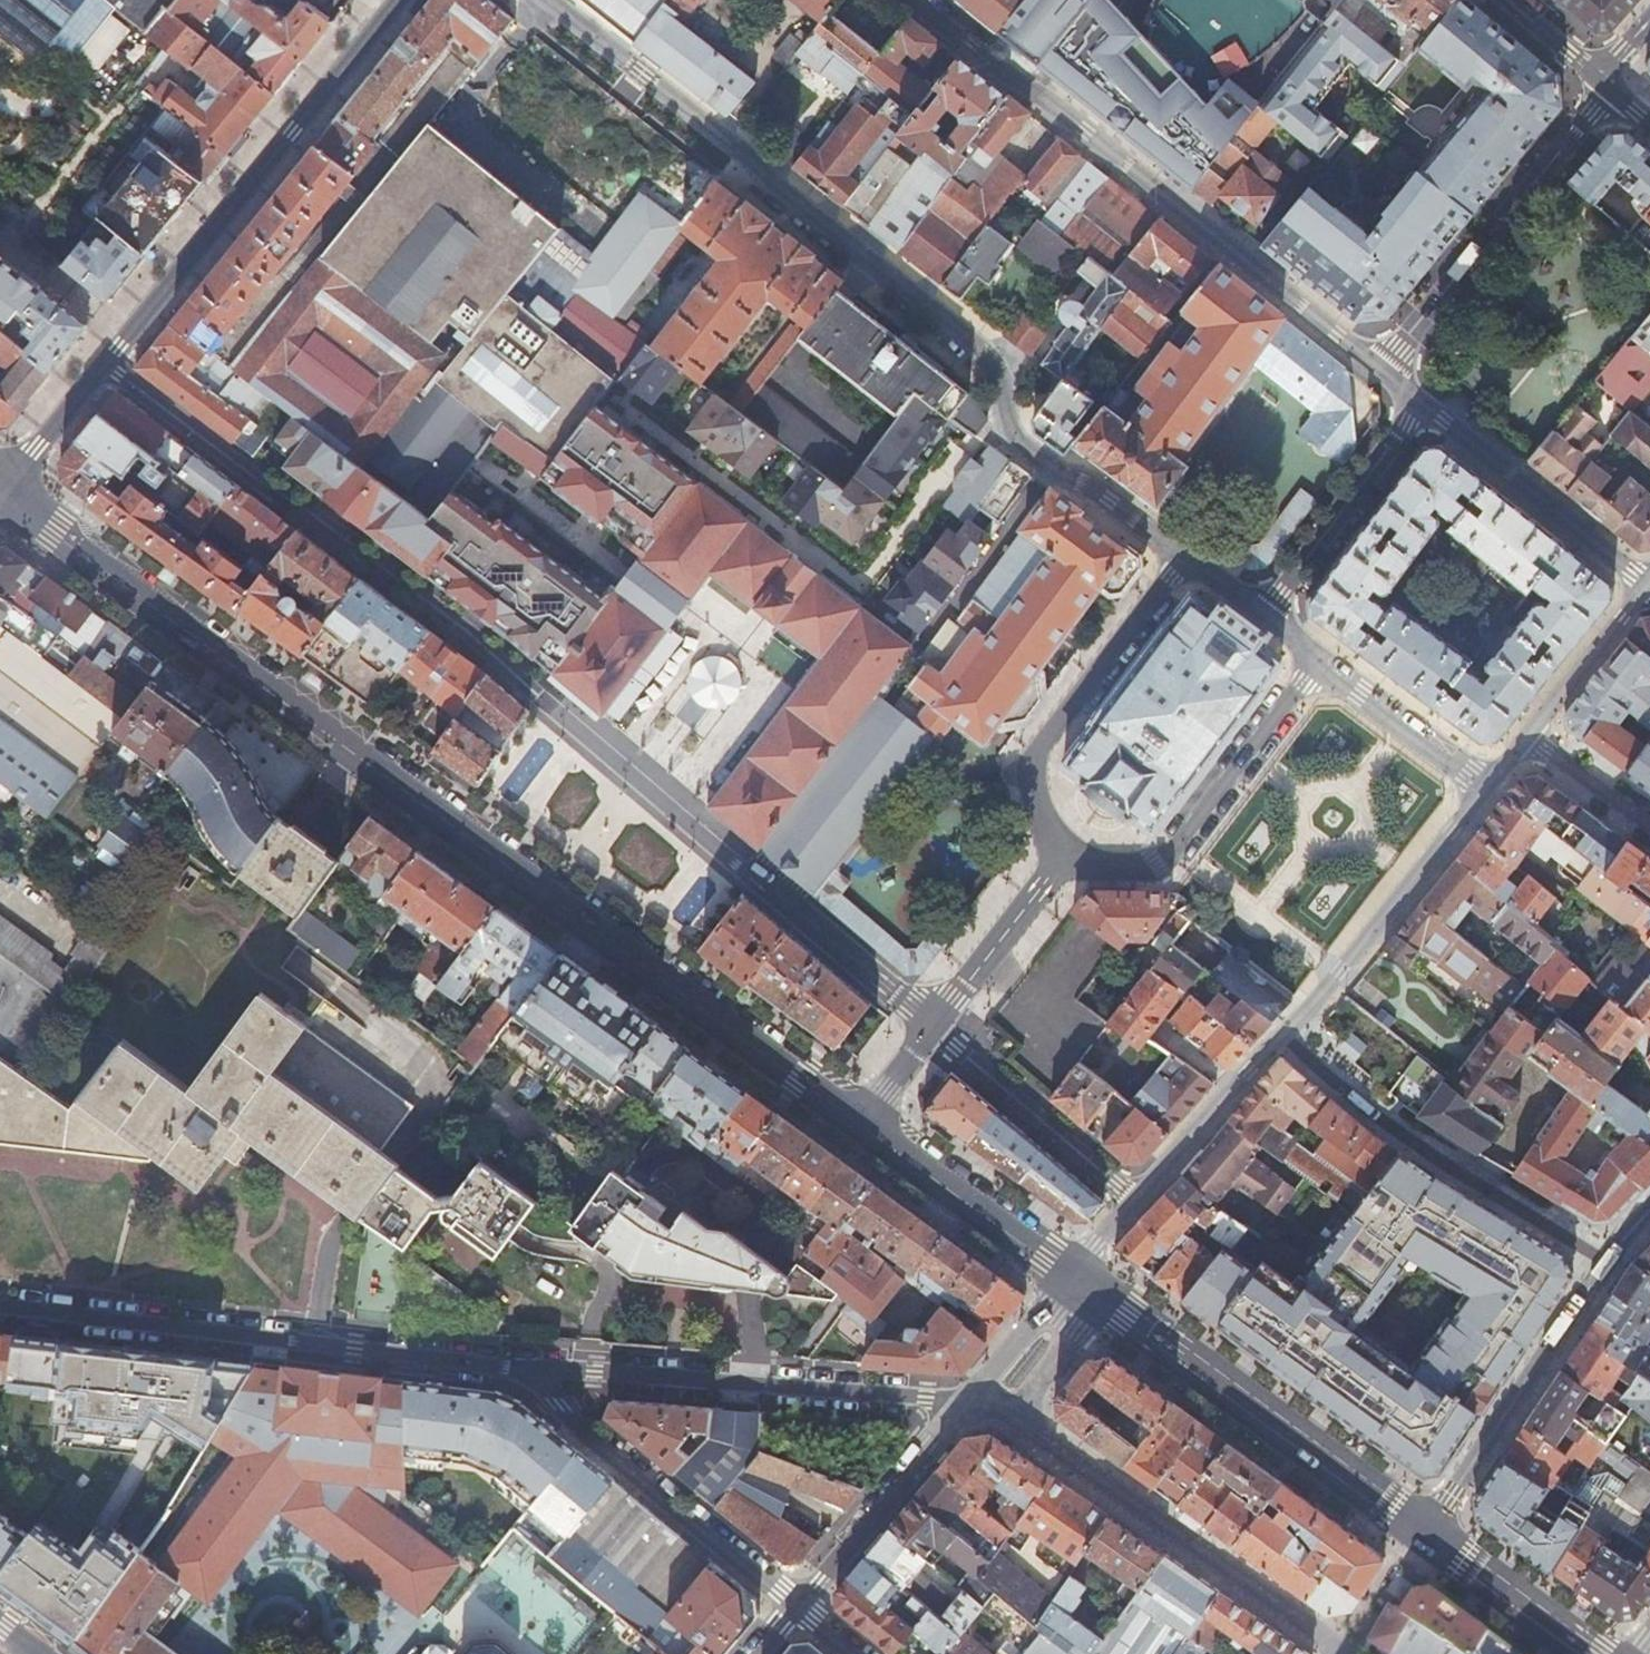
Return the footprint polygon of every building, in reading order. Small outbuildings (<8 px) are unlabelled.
[(86,48),(111,17),(116,10),(144,33),(147,31),(166,7),(156,0),(0,0),(0,35),(37,64),(51,45),(74,64),(86,48)] [(166,7),(169,10),(177,0),(156,0),(166,7)] [(169,10),(195,31),(212,10),(234,28),(245,15),(225,0),(177,0),(169,10)] [(642,339),(621,323),(612,317),(597,305),(589,315),(569,300),(559,313),(539,296),(528,309),(508,293),(559,228),(430,122),(514,18),(492,0),(432,0),(411,26),(368,79),(330,126),(211,274),(181,311),(173,321),(209,349),(226,362),(265,391),(276,399),(294,413),(338,447),(362,465),(367,458),(408,489),(402,495),(413,503),(428,515),(431,511),(440,500),(449,487),(474,455),(485,439),(488,436),(502,419),(554,458),(594,404),(613,379),(642,339)] [(331,21),(303,0),(289,18),(265,0),(261,0),(259,3),(255,0),(225,0),(245,15),(265,31),(301,59),(326,28),(331,22),(331,21)] [(634,42),(660,7),(663,2),(665,0),(581,0),(634,42)] [(663,2),(683,17),(692,6),(694,7),(699,0),(665,0),(663,2)] [(841,0),(798,0),(824,21),(831,12),(841,0)] [(995,32),(1001,26),(1023,0),(956,0),(975,16),(995,32)] [(1042,59),(1089,0),(1023,0),(1001,26),(1005,30),(1005,40),(1015,48),(1028,58),(1037,55),(1042,59)] [(1037,66),(1056,81),(1102,118),(1151,158),(1190,189),(1279,73),(1189,0),(1092,0),(1042,59),(1037,66)] [(1282,71),(1340,0),(1193,0),(1282,71)] [(1452,0),(1366,0),(1360,7),(1398,37),(1415,15),(1430,28),(1452,0)] [(1417,170),(1471,213),(1562,104),(1557,71),(1511,33),(1471,0),(1452,0),(1430,28),(1415,47),(1465,88),(1472,80),(1484,90),(1417,170)] [(1636,0),(1559,0),(1572,11),(1595,32),(1609,31),(1623,15),(1636,0)] [(152,83),(146,92),(166,107),(225,153),(244,129),(273,94),(247,73),(237,65),(195,31),(169,10),(166,7),(147,31),(167,47),(221,90),(217,94),(213,91),(212,90),(211,90),(209,90),(208,90),(207,90),(206,91),(198,101),(178,84),(169,96),(152,83)] [(680,78),(727,115),(754,81),(660,7),(634,42),(680,78)] [(1325,162),(1403,63),(1335,8),(1256,107),(1276,122),(1325,162)] [(212,10),(195,31),(237,65),(248,52),(265,31),(245,15),(234,28),(212,10)] [(880,52),(831,12),(824,21),(804,45),(797,54),(848,94),(855,84),(863,74),(880,52)] [(863,74),(913,116),(918,108),(932,91),(898,62),(907,52),(923,65),(941,44),(932,36),(908,17),(880,52),(863,74)] [(277,89),(301,59),(265,31),(248,52),(258,60),(247,73),(273,94),(277,89)] [(792,35),(773,57),(785,68),(797,54),(804,45),(792,35)] [(959,58),(934,89),(940,94),(925,113),(918,108),(913,116),(902,129),(897,136),(924,157),(925,157),(929,152),(955,172),(966,157),(1008,97),(983,77),(959,58)] [(913,116),(863,74),(855,84),(866,93),(821,150),(812,142),(793,167),(817,186),(841,205),(857,185),(847,177),(893,121),(902,129),(913,116)] [(932,91),(918,108),(925,113),(940,94),(934,89),(932,91)] [(966,157),(955,172),(951,178),(966,190),(991,159),(1028,113),(1023,110),(1008,97),(966,157)] [(173,158),(203,181),(208,175),(225,153),(166,107),(152,126),(181,148),(173,158)] [(1204,201),(1210,206),(1218,196),(1255,226),(1289,183),(1252,152),(1276,122),(1256,107),(1190,189),(1204,201)] [(780,157),(793,167),(813,140),(794,125),(774,152),(780,157)] [(144,136),(157,145),(160,141),(148,131),(144,136)] [(1568,184),(1627,233),(1641,216),(1649,206),(1649,152),(1649,151),(1627,132),(1610,133),(1568,184)] [(101,187),(85,206),(96,215),(101,218),(119,233),(145,254),(179,211),(203,181),(173,158),(157,145),(144,136),(136,147),(147,156),(109,203),(102,198),(107,192),(101,187)] [(924,157),(897,136),(857,185),(841,205),(858,218),(870,228),(924,157)] [(1072,149),(1058,138),(1022,183),(1014,194),(1019,199),(1025,191),(1040,203),(1079,154),(1072,149)] [(925,157),(924,157),(870,228),(898,250),(951,178),(955,172),(929,152),(925,157)] [(991,159),(966,190),(979,201),(1005,169),(991,159)] [(1108,178),(1087,161),(1061,197),(1059,196),(1041,217),(1050,224),(1062,234),(1108,178)] [(951,178),(898,250),(916,265),(942,285),(987,224),(1000,206),(1010,192),(1014,194),(1022,183),(1005,169),(979,201),(966,190),(951,178)] [(1310,286),(1354,321),(1387,315),(1395,305),(1423,272),(1471,213),(1417,170),(1416,169),(1381,211),(1387,216),(1371,236),(1307,185),(1260,246),(1310,286)] [(741,410),(757,389),(799,337),(836,288),(838,285),(844,278),(784,231),(717,178),(697,204),(693,210),(683,223),(682,225),(709,246),(713,242),(730,255),(718,271),(713,267),(653,345),(678,363),(701,380),(761,301),(758,299),(764,291),(798,317),(792,324),(790,323),(731,402),(741,410)] [(1133,198),(1108,178),(1062,234),(1088,255),(1112,275),(1159,219),(1133,198)] [(671,214),(683,223),(693,210),(653,183),(644,195),(671,214)] [(1019,199),(1014,194),(1010,192),(1000,206),(1017,220),(1028,206),(1019,199)] [(677,231),(682,225),(683,223),(671,214),(644,195),(622,224),(616,232),(654,261),(677,231)] [(1641,216),(1649,223),(1649,206),(1641,216)] [(1050,224),(1041,217),(1036,224),(1045,231),(1050,224)] [(1187,242),(1159,219),(1112,275),(1129,289),(1162,316),(1163,315),(1181,294),(1147,266),(1158,254),(1191,281),(1209,260),(1187,242)] [(987,224),(942,285),(955,295),(960,299),(977,276),(987,284),(1002,266),(997,262),(1012,243),(987,224)] [(687,237),(677,231),(654,261),(649,268),(658,274),(687,237)] [(597,305),(612,317),(649,268),(654,261),(616,232),(573,288),(577,290),(597,305)] [(145,254),(119,233),(111,244),(106,240),(101,236),(92,246),(84,239),(63,264),(108,300),(126,278),(145,254)] [(44,290),(0,254),(0,316),(1,314),(9,321),(21,307),(26,310),(44,290)] [(1112,275),(1088,255),(1077,270),(1084,276),(1097,286),(1080,310),(1075,308),(1074,307),(1072,307),(1070,307),(1069,308),(1067,308),(1067,309),(1066,310),(1065,310),(1065,311),(1065,312),(1065,313),(1065,314),(1065,315),(1066,316),(1067,317),(1067,318),(1072,321),(1041,363),(1046,367),(1061,379),(1062,379),(1068,371),(1100,328),(1129,289),(1112,275)] [(1220,268),(1216,265),(1180,310),(1189,317),(1116,415),(1103,405),(1075,438),(1162,503),(1249,568),(1265,566),(1312,503),(1359,440),(1350,373),(1283,319),(1220,268)] [(612,317),(621,323),(658,274),(649,268),(612,317)] [(836,288),(799,337),(896,414),(914,391),(948,416),(968,430),(968,429),(981,412),(967,392),(963,389),(879,322),(836,288)] [(1162,316),(1129,289),(1100,328),(1140,359),(1171,322),(1163,315),(1162,316)] [(20,347),(50,372),(78,338),(87,325),(44,290),(26,310),(24,313),(32,320),(24,330),(35,339),(29,346),(24,342),(20,347)] [(589,315),(597,305),(577,290),(569,300),(589,315)] [(1005,334),(1030,354),(1038,341),(1046,330),(1022,311),(1005,334)] [(1632,411),(1649,389),(1649,311),(1628,337),(1607,364),(1593,380),(1630,410),(1632,411)] [(247,414),(265,391),(226,362),(217,373),(200,360),(209,349),(173,321),(156,342),(136,367),(185,403),(233,439),(251,417),(247,414)] [(8,424),(13,418),(50,372),(20,347),(1,331),(0,330),(0,364),(11,373),(0,386),(0,425),(8,424)] [(643,337),(642,339),(613,379),(616,381),(618,377),(649,401),(678,363),(653,345),(643,337)] [(1062,379),(1061,379),(1032,418),(1034,431),(1049,442),(1064,453),(1075,438),(1077,437),(1069,430),(1093,400),(1075,386),(1079,379),(1068,371),(1062,379)] [(108,401),(99,412),(158,457),(162,453),(155,448),(168,430),(160,424),(118,389),(108,401)] [(857,467),(757,389),(741,410),(777,437),(811,462),(843,486),(857,467)] [(748,475),(777,437),(741,410),(731,402),(715,391),(687,428),(748,475)] [(948,416),(914,391),(896,414),(857,467),(843,486),(811,462),(782,499),(813,524),(819,516),(850,540),(906,470),(904,468),(929,437),(931,438),(948,416)] [(1590,459),(1603,444),(1585,430),(1595,418),(1576,402),(1564,417),(1563,416),(1557,424),(1528,462),(1546,477),(1564,491),(1590,459)] [(822,658),(709,806),(714,810),(743,834),(758,847),(774,860),(790,874),(815,894),(837,865),(936,736),(914,720),(876,691),(909,644),(814,572),(804,564),(791,554),(751,524),(755,518),(747,512),(743,517),(594,404),(554,458),(502,419),(488,436),(641,552),(635,561),(623,576),(616,587),(611,583),(601,596),(499,517),(495,522),(449,487),(440,500),(431,511),(428,515),(413,503),(402,495),(380,478),(369,470),(362,465),(338,447),(294,413),(273,442),(292,457),(287,465),(291,468),(353,516),(413,562),(477,611),(510,636),(528,649),(577,692),(602,713),(667,626),(675,616),(687,599),(708,571),(752,605),(765,615),(775,622),(822,658)] [(260,420),(268,410),(263,406),(254,416),(260,420)] [(1632,411),(1630,410),(1610,435),(1629,451),(1635,445),(1641,450),(1636,456),(1649,467),(1649,426),(1632,411)] [(133,482),(167,508),(172,511),(176,506),(170,501),(183,484),(159,466),(162,461),(158,457),(99,412),(95,418),(77,439),(115,468),(133,482)] [(981,412),(968,429),(975,434),(976,435),(985,418),(981,412)] [(198,488),(214,465),(168,430),(155,448),(162,453),(158,457),(162,461),(198,488)] [(251,435),(243,446),(254,455),(261,446),(262,443),(251,435)] [(244,566),(205,536),(198,545),(180,531),(161,517),(167,508),(133,482),(122,496),(105,483),(115,468),(77,439),(73,444),(59,461),(63,478),(75,487),(92,499),(181,563),(238,606),(250,589),(234,577),(244,566)] [(898,614),(919,630),(989,536),(968,521),(979,507),(977,505),(1010,461),(997,451),(989,445),(977,463),(971,458),(953,482),(953,489),(942,505),(966,523),(956,535),(945,527),(902,584),(898,581),(886,597),(901,609),(898,614)] [(1366,523),(1411,557),(1437,521),(1435,515),(1428,509),(1431,505),(1453,523),(1486,483),(1457,459),(1438,445),(1422,447),(1387,495),(1366,523)] [(380,478),(402,495),(408,489),(367,458),(362,465),(369,470),(380,478)] [(1590,459),(1564,491),(1593,514),(1640,551),(1649,548),(1649,493),(1649,494),(1629,477),(1622,485),(1610,475),(1590,459)] [(1023,470),(1010,461),(977,505),(979,507),(999,521),(1032,477),(1023,470)] [(200,490),(220,505),(221,506),(238,483),(214,465),(198,488),(200,490)] [(122,496),(133,482),(115,468),(105,483),(122,496)] [(220,505),(204,525),(210,530),(215,524),(269,565),(298,529),(268,506),(238,483),(221,506),(220,505)] [(1486,483),(1453,523),(1447,530),(1525,591),(1530,584),(1562,544),(1529,518),(1486,483)] [(199,532),(204,525),(220,505),(200,490),(180,517),(187,522),(199,532)] [(1100,527),(1051,491),(958,617),(975,630),(969,638),(952,625),(925,660),(923,663),(907,684),(929,701),(914,720),(936,736),(937,738),(951,717),(982,739),(996,721),(999,723),(1025,718),(1040,698),(1038,674),(1033,670),(1098,584),(1110,593),(1121,592),(1140,568),(1139,556),(1124,546),(1121,550),(1104,537),(1096,532),(1100,527)] [(180,531),(187,522),(180,517),(172,511),(167,508),(161,517),(180,531)] [(205,536),(199,532),(187,522),(180,531),(198,545),(205,536)] [(1386,591),(1411,557),(1366,523),(1336,564),(1310,598),(1312,616),(1328,628),(1358,650),(1388,608),(1368,593),(1372,588),(1379,592),(1386,591)] [(272,631),(302,653),(359,575),(328,552),(298,529),(269,565),(260,578),(250,589),(238,606),(272,631)] [(1590,567),(1562,544),(1530,584),(1549,600),(1546,605),(1542,601),(1534,602),(1512,629),(1556,665),(1578,639),(1610,598),(1609,582),(1590,567)] [(1,596),(6,599),(16,586),(69,626),(60,638),(83,654),(105,620),(56,583),(6,546),(0,547),(0,595),(1,596)] [(1461,562),(1465,565),(1469,569),(1476,561),(1467,554),(1461,562)] [(1469,569),(1475,573),(1481,578),(1487,570),(1476,561),(1469,569)] [(1465,565),(1449,585),(1460,593),(1475,573),(1469,569),(1465,565)] [(250,589),(260,578),(244,566),(234,577),(250,589)] [(359,575),(302,653),(313,661),(319,665),(327,671),(384,595),(372,585),(359,575)] [(1460,593),(1449,585),(1431,608),(1442,616),(1460,593)] [(1403,588),(1394,601),(1400,606),(1410,593),(1403,588)] [(1262,645),(1260,644),(1214,610),(1211,607),(1210,609),(1190,594),(1171,620),(1169,618),(1163,627),(1161,626),(1096,711),(1097,712),(1092,720),(1094,721),(1063,762),(1082,777),(1079,781),(1104,800),(1129,820),(1132,816),(1152,830),(1182,790),(1184,791),(1190,783),(1191,784),(1257,697),(1256,696),(1262,689),(1261,688),(1281,661),(1261,646),(1262,645)] [(384,595),(327,671),(364,699),(369,702),(397,667),(399,668),(429,629),(384,595)] [(1214,610),(1260,644),(1269,632),(1246,615),(1222,598),(1214,610)] [(1394,601),(1388,608),(1358,650),(1387,671),(1434,706),(1464,665),(1469,658),(1400,606),(1394,601)] [(55,667),(67,676),(83,654),(60,638),(41,624),(31,637),(26,633),(29,629),(0,607),(0,626),(55,667)] [(1626,638),(1649,657),(1649,617),(1641,618),(1635,627),(1626,638)] [(1489,631),(1479,644),(1480,645),(1475,650),(1487,660),(1502,641),(1512,629),(1500,619),(1489,631)] [(112,625),(105,620),(83,654),(67,676),(122,717),(139,696),(122,684),(147,651),(112,625)] [(925,660),(952,625),(946,620),(919,656),(925,660)] [(0,626),(0,653),(14,663),(11,667),(21,675),(25,671),(34,678),(41,669),(49,675),(55,667),(0,626)] [(429,629),(399,668),(433,694),(459,652),(429,629)] [(1464,665),(1434,706),(1451,719),(1481,741),(1497,738),(1521,708),(1556,665),(1512,629),(1502,641),(1487,660),(1486,662),(1486,668),(1491,673),(1484,680),(1464,665)] [(1626,638),(1626,639),(1614,654),(1602,669),(1649,704),(1649,657),(1626,638)] [(139,696),(165,664),(147,651),(122,684),(139,696)] [(459,652),(433,694),(438,697),(458,712),(465,702),(485,672),(459,652)] [(687,686),(689,694),(695,702),(702,708),(711,711),(721,711),(730,708),(738,701),(742,693),(744,683),(743,674),(738,666),(732,660),(723,656),(714,655),(705,657),(697,661),(691,668),(688,676),(687,686)] [(139,696),(122,717),(111,731),(124,740),(119,748),(132,758),(138,750),(161,767),(159,770),(164,774),(171,765),(205,718),(217,702),(188,681),(165,664),(139,696)] [(1624,770),(1623,771),(1624,772),(1649,737),(1649,704),(1602,669),(1584,692),(1565,717),(1567,727),(1595,748),(1624,770)] [(507,690),(485,672),(465,702),(510,735),(528,709),(507,690)] [(13,727),(27,707),(7,692),(6,693),(0,689),(0,717),(13,727)] [(510,735),(465,702),(458,712),(457,715),(502,748),(510,735)] [(457,715),(433,749),(438,753),(478,782),(502,748),(457,715)] [(13,727),(0,717),(0,764),(4,758),(11,749),(23,734),(13,727)] [(254,852),(275,823),(279,817),(271,811),(265,802),(261,796),(252,773),(245,760),(241,754),(234,745),(224,734),(205,718),(171,765),(178,771),(185,777),(194,788),(201,802),(208,818),(211,827),(215,832),(222,844),(247,861),(254,852)] [(54,757),(78,775),(80,771),(91,756),(47,723),(33,742),(38,745),(54,757)] [(38,745),(33,742),(23,734),(11,749),(27,760),(38,745)] [(1624,772),(1649,791),(1649,737),(1624,772)] [(91,756),(80,771),(88,777),(92,772),(94,774),(105,759),(95,752),(91,756)] [(0,764),(0,781),(10,789),(47,817),(78,775),(54,757),(34,783),(4,758),(0,764)] [(1515,786),(1507,794),(1596,862),(1606,870),(1628,841),(1599,820),(1555,787),(1540,777),(1524,779),(1515,786)] [(2,800),(10,789),(0,781),(0,799),(2,800)] [(1596,862),(1507,794),(1491,815),(1475,837),(1513,867),(1525,851),(1574,890),(1577,886),(1596,862)] [(100,846),(120,862),(147,824),(146,823),(134,814),(132,813),(128,819),(122,815),(100,846)] [(394,832),(371,815),(341,856),(350,863),(359,852),(363,855),(355,866),(357,868),(346,883),(376,905),(418,850),(394,832)] [(247,861),(240,871),(299,914),(303,908),(337,860),(331,856),(326,852),(327,850),(293,824),(291,826),(279,817),(275,823),(254,852),(247,861)] [(1467,848),(1458,860),(1496,891),(1513,867),(1475,837),(1467,848)] [(1628,841),(1606,870),(1626,885),(1633,877),(1649,890),(1649,857),(1628,841)] [(463,951),(497,907),(456,877),(418,850),(376,905),(396,920),(418,936),(426,924),(434,930),(432,934),(432,935),(432,936),(432,937),(432,938),(433,939),(434,939),(435,940),(436,940),(437,940),(438,940),(438,939),(439,939),(442,935),(463,951)] [(84,877),(100,889),(115,869),(99,857),(84,877)] [(1520,964),(1535,977),(1556,949),(1551,942),(1553,939),(1508,901),(1496,891),(1458,860),(1442,880),(1422,904),(1453,930),(1472,906),(1495,923),(1521,943),(1530,951),(1520,964)] [(1623,1008),(1649,976),(1649,903),(1626,885),(1606,870),(1596,862),(1577,886),(1647,939),(1632,964),(1627,961),(1612,950),(1591,976),(1590,978),(1611,997),(1623,1008)] [(837,865),(815,894),(845,920),(879,949),(907,973),(923,970),(939,949),(921,934),(911,945),(845,889),(853,878),(837,865)] [(1508,901),(1553,939),(1556,935),(1573,912),(1563,904),(1562,905),(1526,877),(1508,901)] [(724,962),(747,979),(787,930),(760,907),(746,890),(702,946),(724,962)] [(1089,890),(1073,911),(1118,945),(1125,937),(1149,937),(1170,908),(1170,891),(1134,891),(1089,890)] [(1176,891),(1170,891),(1170,908),(1175,911),(1176,912),(1177,911),(1190,902),(1176,891)] [(1527,1054),(1535,1044),(1546,1031),(1512,1005),(1525,989),(1511,976),(1500,966),(1499,967),(1453,930),(1422,904),(1413,915),(1394,938),(1385,948),(1408,966),(1420,951),(1441,961),(1441,965),(1470,986),(1473,982),(1507,1009),(1491,1029),(1526,1055),(1527,1054)] [(494,1041),(560,953),(530,931),(497,907),(463,951),(453,963),(447,971),(472,991),(481,979),(473,973),(488,953),(494,958),(488,966),(488,968),(498,976),(491,986),(500,993),(456,1052),(475,1066),(494,1041)] [(303,908),(299,914),(289,928),(340,965),(354,946),(319,919),(303,908)] [(1176,912),(1175,911),(1154,939),(1166,948),(1170,944),(1189,920),(1177,911),(1176,912)] [(70,1005),(114,943),(87,923),(76,939),(80,942),(70,955),(72,959),(63,972),(50,962),(51,956),(0,918),(0,953),(70,1005)] [(1170,944),(1192,960),(1206,943),(1225,960),(1236,957),(1229,952),(1189,920),(1170,944)] [(818,956),(787,930),(747,979),(782,1004),(836,1044),(840,1039),(868,1004),(871,1001),(818,956)] [(753,933),(749,937),(754,942),(757,937),(753,933)] [(427,943),(453,963),(463,951),(442,935),(439,939),(438,939),(438,940),(437,940),(436,940),(435,940),(434,939),(433,939),(432,938),(432,937),(427,943)] [(1556,949),(1535,977),(1567,1006),(1590,978),(1591,976),(1557,946),(1562,940),(1556,935),(1553,939),(1551,942),(1556,949)] [(1166,948),(1152,966),(1174,983),(1192,960),(1170,944),(1166,948)] [(578,967),(560,953),(494,1041),(610,1128),(611,1126),(633,1097),(616,1084),(658,1025),(651,1020),(649,1021),(644,1017),(645,1016),(641,1013),(640,1014),(635,1011),(636,1009),(619,997),(578,967)] [(1139,1046),(1147,1035),(1182,989),(1174,983),(1152,966),(1151,966),(1115,1011),(1084,988),(1076,998),(1139,1046)] [(1582,1034),(1620,1063),(1638,1040),(1638,1047),(1648,1056),(1649,1059),(1649,976),(1623,1008),(1611,997),(1582,1034)] [(1372,1035),(1373,981),(1343,980),(1342,1030),(1341,1055),(1373,1056),(1373,1035),(1372,1035)] [(1204,1006),(1250,1041),(1265,1025),(1272,1017),(1243,996),(1242,998),(1236,1006),(1216,991),(1204,1006)] [(150,1160),(155,1153),(199,1186),(242,1131),(345,1207),(360,1218),(399,1167),(401,1164),(381,1149),(413,1106),(308,1028),(308,1027),(261,993),(189,1093),(121,1042),(69,1109),(0,1061),(0,1143),(150,1160)] [(1169,1021),(1227,1067),(1241,1052),(1250,1041),(1204,1006),(1190,995),(1169,1021)] [(1598,1106),(1629,1130),(1649,1145),(1649,1109),(1646,1113),(1637,1104),(1606,1082),(1621,1064),(1620,1063),(1582,1034),(1559,1016),(1547,1031),(1546,1031),(1535,1044),(1557,1060),(1549,1070),(1572,1087),(1596,1105),(1598,1106)] [(616,1084),(633,1097),(635,1099),(643,1087),(655,1095),(689,1048),(664,1030),(658,1025),(616,1084)] [(1507,1081),(1526,1055),(1491,1029),(1454,1082),(1455,1083),(1453,1086),(1485,1109),(1486,1110),(1495,1098),(1505,1085),(1507,1081)] [(712,1135),(746,1090),(700,1056),(689,1048),(655,1095),(646,1107),(664,1122),(701,1149),(712,1135)] [(1149,1093),(1142,1087),(1131,1101),(1135,1104),(1168,1131),(1195,1101),(1214,1080),(1171,1051),(1154,1072),(1163,1078),(1156,1086),(1155,1085),(1149,1093)] [(1309,1124),(1330,1099),(1304,1076),(1283,1057),(1271,1070),(1257,1087),(1295,1114),(1309,1124)] [(1085,1125),(1114,1088),(1079,1061),(1069,1073),(1060,1084),(1050,1096),(1071,1113),(1085,1125)] [(969,1140),(978,1128),(995,1107),(966,1083),(952,1071),(924,1107),(939,1119),(969,1140)] [(1505,1085),(1521,1097),(1520,1091),(1507,1081),(1505,1085)] [(1514,1106),(1521,1097),(1505,1085),(1495,1098),(1508,1107),(1514,1106)] [(1389,1145),(1373,1134),(1355,1157),(1328,1138),(1319,1149),(1301,1137),(1298,1140),(1283,1129),(1295,1114),(1257,1087),(1243,1104),(1228,1122),(1261,1145),(1261,1146),(1316,1187),(1323,1178),(1332,1185),(1325,1193),(1343,1206),(1351,1213),(1352,1213),(1359,1204),(1365,1196),(1380,1176),(1381,1177),(1400,1153),(1389,1145)] [(1598,1106),(1596,1105),(1572,1087),(1515,1173),(1556,1199),(1595,1222),(1611,1220),(1615,1216),(1623,1207),(1627,1210),(1637,1196),(1647,1182),(1649,1179),(1649,1145),(1629,1130),(1610,1156),(1594,1179),(1563,1160),(1582,1131),(1598,1106)] [(725,1153),(717,1162),(732,1173),(744,1157),(777,1113),(754,1096),(746,1090),(712,1135),(725,1145),(721,1150),(725,1153)] [(1355,1157),(1373,1134),(1352,1117),(1330,1099),(1309,1124),(1310,1125),(1328,1138),(1355,1157)] [(1168,1131),(1135,1104),(1103,1140),(1115,1150),(1126,1160),(1143,1160),(1152,1150),(1170,1132),(1168,1131)] [(995,1107),(978,1128),(1092,1217),(1103,1204),(1103,1198),(1073,1173),(1026,1134),(995,1107)] [(777,1113),(744,1157),(840,1227),(872,1182),(863,1176),(851,1167),(802,1131),(777,1113)] [(1298,1140),(1301,1137),(1310,1125),(1309,1124),(1295,1114),(1283,1129),(1298,1140)] [(483,1125),(475,1119),(470,1126),(478,1132),(483,1125)] [(1261,1145),(1228,1122),(1215,1138),(1193,1165),(1184,1177),(1202,1193),(1208,1187),(1218,1196),(1211,1204),(1217,1207),(1233,1185),(1273,1216),(1279,1208),(1280,1209),(1295,1188),(1272,1172),(1271,1172),(1252,1158),(1261,1146),(1261,1145)] [(433,1134),(437,1129),(431,1124),(427,1130),(433,1134)] [(1092,1217),(978,1128),(969,1140),(995,1160),(1049,1199),(1076,1219),(1092,1217)] [(626,1178),(640,1158),(628,1150),(614,1170),(625,1178),(626,1178)] [(527,1158),(519,1152),(515,1158),(522,1164),(527,1158)] [(1535,1238),(1502,1219),(1494,1214),(1467,1196),(1424,1168),(1400,1153),(1381,1177),(1380,1176),(1365,1196),(1359,1204),(1352,1213),(1351,1213),(1304,1276),(1310,1281),(1302,1289),(1263,1260),(1254,1270),(1221,1246),(1212,1257),(1192,1240),(1183,1251),(1178,1247),(1172,1256),(1165,1266),(1156,1280),(1193,1307),(1211,1320),(1232,1335),(1256,1353),(1288,1376),(1334,1410),(1350,1422),(1371,1437),(1405,1462),(1422,1475),(1441,1470),(1573,1275),(1567,1258),(1535,1238)] [(405,1248),(406,1245),(432,1212),(445,1207),(442,1211),(443,1219),(449,1224),(454,1221),(452,1226),(474,1242),(472,1244),(474,1250),(479,1254),(481,1255),(487,1255),(488,1252),(491,1254),(494,1256),(495,1257),(495,1256),(535,1202),(480,1160),(454,1194),(433,1197),(399,1167),(360,1218),(366,1222),(397,1244),(410,1255),(417,1260),(418,1258),(405,1248)] [(668,1210),(626,1178),(625,1178),(614,1170),(570,1228),(633,1275),(832,1300),(837,1293),(836,1292),(818,1279),(796,1263),(788,1276),(725,1230),(711,1228),(687,1211),(675,1227),(662,1218),(668,1210)] [(1202,1193),(1184,1177),(1175,1185),(1166,1193),(1150,1209),(1138,1221),(1139,1222),(1127,1236),(1116,1249),(1131,1259),(1130,1260),(1139,1267),(1156,1280),(1165,1266),(1151,1258),(1151,1251),(1157,1255),(1158,1255),(1159,1255),(1160,1255),(1161,1254),(1165,1251),(1172,1256),(1178,1247),(1183,1251),(1192,1240),(1192,1239),(1187,1234),(1198,1221),(1208,1228),(1207,1230),(1224,1242),(1225,1242),(1229,1245),(1244,1226),(1217,1207),(1211,1204),(1218,1196),(1208,1187),(1202,1193)] [(818,1234),(796,1263),(818,1279),(826,1269),(825,1268),(839,1249),(873,1274),(885,1259),(886,1258),(852,1231),(857,1225),(901,1257),(894,1266),(907,1275),(915,1282),(917,1278),(925,1283),(922,1287),(941,1302),(948,1293),(962,1303),(963,1301),(970,1307),(962,1318),(964,1319),(963,1321),(987,1340),(1024,1293),(944,1235),(872,1182),(840,1227),(829,1241),(818,1234)] [(776,1249),(796,1263),(818,1234),(819,1233),(799,1218),(776,1249)] [(1636,1258),(1635,1258),(1649,1270),(1649,1243),(1636,1258)] [(826,1269),(818,1279),(836,1292),(837,1293),(849,1304),(873,1274),(839,1249),(825,1268),(826,1269)] [(1402,1268),(1403,1268),(1411,1258),(1404,1253),(1397,1263),(1402,1268)] [(1646,1341),(1649,1335),(1649,1270),(1635,1258),(1596,1318),(1614,1329),(1604,1346),(1640,1370),(1649,1377),(1649,1344),(1646,1341)] [(894,1266),(885,1259),(873,1274),(849,1304),(840,1311),(863,1329),(862,1330),(876,1340),(864,1357),(863,1364),(865,1365),(921,1368),(963,1370),(968,1364),(987,1340),(963,1321),(964,1319),(962,1318),(943,1303),(925,1326),(901,1324),(880,1308),(907,1275),(894,1266)] [(915,1282),(922,1287),(925,1283),(917,1278),(915,1282)] [(1596,1318),(1595,1319),(1562,1368),(1593,1389),(1604,1396),(1619,1373),(1632,1381),(1640,1370),(1604,1346),(1614,1329),(1596,1318)] [(0,1334),(0,1381),(7,1382),(13,1335),(0,1334)] [(213,1438),(258,1364),(13,1335),(7,1382),(7,1389),(57,1394),(54,1419),(71,1421),(70,1427),(164,1438),(171,1426),(207,1447),(213,1438)] [(1109,1355),(1087,1358),(1055,1399),(1057,1416),(1089,1440),(1123,1465),(1173,1401),(1138,1376),(1109,1355)] [(121,1578),(76,1642),(92,1653),(177,1653),(144,1629),(161,1606),(180,1580),(191,1588),(208,1601),(277,1508),(405,1604),(406,1604),(407,1604),(407,1605),(408,1606),(409,1606),(410,1606),(411,1606),(412,1606),(413,1606),(414,1606),(415,1606),(416,1605),(417,1605),(420,1603),(424,1600),(428,1597),(431,1594),(434,1590),(437,1587),(440,1583),(442,1579),(444,1575),(446,1570),(447,1566),(448,1563),(448,1562),(448,1561),(448,1560),(448,1559),(448,1558),(447,1557),(447,1556),(446,1555),(445,1554),(444,1553),(443,1552),(382,1507),(383,1484),(404,1486),(404,1462),(404,1452),(405,1381),(389,1379),(360,1375),(330,1372),(284,1367),(273,1365),(258,1364),(226,1416),(213,1438),(240,1454),(159,1564),(141,1551),(121,1578)] [(1593,1389),(1562,1368),(1525,1424),(1554,1442),(1564,1428),(1577,1437),(1588,1424),(1607,1440),(1608,1439),(1628,1413),(1616,1404),(1608,1399),(1594,1417),(1586,1411),(1581,1418),(1571,1410),(1584,1392),(1589,1395),(1593,1389)] [(1640,1370),(1632,1381),(1616,1404),(1628,1413),(1635,1403),(1649,1415),(1649,1377),(1640,1370)] [(1608,1399),(1616,1404),(1632,1381),(1619,1373),(1604,1396),(1608,1399)] [(477,1389),(405,1381),(404,1452),(469,1457),(499,1473),(535,1503),(578,1450),(519,1401),(507,1396),(493,1391),(477,1389)] [(708,1431),(711,1408),(664,1404),(611,1399),(606,1414),(675,1472),(690,1457),(679,1448),(693,1430),(708,1431)] [(1173,1401),(1123,1465),(1141,1478),(1154,1487),(1203,1423),(1186,1411),(1173,1401)] [(736,1410),(711,1408),(708,1431),(708,1438),(690,1457),(675,1472),(715,1505),(731,1487),(752,1500),(779,1518),(787,1485),(795,1465),(760,1452),(761,1426),(762,1412),(736,1410)] [(1203,1423),(1154,1487),(1158,1490),(1178,1505),(1227,1441),(1215,1432),(1203,1423)] [(1598,1452),(1607,1440),(1588,1424),(1577,1437),(1566,1452),(1554,1443),(1554,1442),(1525,1424),(1505,1455),(1553,1486),(1556,1482),(1554,1482),(1558,1476),(1577,1487),(1596,1455),(1598,1452)] [(1564,1428),(1554,1442),(1554,1443),(1566,1452),(1577,1437),(1564,1428)] [(986,1510),(1012,1531),(1016,1525),(1051,1476),(1016,1452),(989,1433),(963,1437),(954,1448),(938,1469),(980,1504),(995,1486),(1000,1490),(986,1510)] [(1607,1440),(1598,1452),(1633,1475),(1641,1464),(1608,1439),(1607,1440)] [(1234,1545),(1282,1481),(1253,1460),(1247,1456),(1227,1441),(1178,1505),(1209,1527),(1234,1545)] [(588,1458),(578,1450),(535,1503),(531,1508),(564,1536),(571,1528),(611,1477),(588,1458)] [(1553,1486),(1505,1455),(1482,1488),(1550,1530),(1573,1493),(1556,1482),(1553,1486)] [(1641,1464),(1633,1475),(1622,1490),(1617,1497),(1617,1498),(1640,1513),(1649,1499),(1649,1471),(1641,1464)] [(862,1489),(795,1465),(787,1485),(845,1509),(862,1489)] [(959,1513),(1001,1547),(1010,1534),(1012,1531),(986,1510),(980,1504),(938,1469),(927,1482),(914,1498),(960,1536),(968,1527),(960,1521),(958,1514),(959,1513)] [(1586,1477),(1576,1492),(1593,1503),(1604,1487),(1607,1486),(1618,1493),(1627,1481),(1610,1469),(1592,1475),(1589,1479),(1586,1477)] [(1051,1476),(1016,1525),(1021,1528),(1023,1525),(1076,1563),(1108,1515),(1100,1510),(1059,1481),(1051,1476)] [(1554,1482),(1556,1482),(1573,1493),(1575,1491),(1577,1487),(1558,1476),(1554,1482)] [(621,1486),(611,1477),(571,1528),(608,1558),(648,1508),(621,1486)] [(1361,1595),(1360,1594),(1372,1576),(1383,1558),(1373,1548),(1330,1517),(1282,1481),(1234,1545),(1266,1569),(1285,1582),(1291,1587),(1327,1613),(1351,1609),(1356,1602),(1361,1595)] [(802,1560),(816,1543),(804,1535),(779,1518),(752,1500),(731,1487),(715,1505),(785,1564),(801,1564),(803,1561),(802,1560)] [(1550,1530),(1482,1488),(1476,1498),(1478,1515),(1510,1538),(1553,1570),(1584,1524),(1596,1505),(1593,1503),(1576,1492),(1575,1491),(1573,1493),(1550,1530)] [(1607,1540),(1615,1528),(1630,1537),(1645,1516),(1640,1513),(1617,1498),(1617,1497),(1607,1490),(1596,1505),(1584,1524),(1607,1540)] [(979,1578),(991,1562),(960,1536),(914,1498),(896,1520),(889,1528),(924,1557),(936,1544),(969,1572),(958,1585),(964,1590),(983,1606),(995,1592),(979,1578)] [(531,1508),(515,1527),(549,1555),(564,1536),(531,1508)] [(616,1611),(619,1613),(657,1645),(668,1653),(724,1653),(757,1614),(755,1598),(710,1560),(668,1612),(636,1586),(678,1534),(648,1508),(608,1558),(586,1586),(616,1611)] [(8,1519),(9,1517),(0,1510),(0,1515),(7,1520),(8,1519)] [(28,1532),(23,1527),(15,1525),(8,1519),(7,1520),(0,1515),(0,1570),(28,1532)] [(1076,1563),(1074,1565),(1081,1570),(1091,1556),(1126,1580),(1116,1593),(1129,1603),(1132,1598),(1164,1553),(1136,1535),(1108,1515),(1076,1563)] [(1645,1516),(1630,1537),(1631,1538),(1649,1550),(1649,1520),(1645,1516)] [(141,1551),(117,1533),(111,1542),(92,1529),(75,1551),(36,1522),(28,1532),(0,1570),(0,1585),(76,1642),(141,1551)] [(1561,1575),(1575,1586),(1603,1545),(1607,1540),(1584,1524),(1553,1570),(1561,1575)] [(608,1558),(571,1528),(564,1536),(549,1555),(586,1586),(608,1558)] [(966,1626),(983,1606),(964,1590),(955,1601),(918,1570),(927,1559),(924,1557),(889,1528),(882,1537),(865,1558),(907,1592),(912,1596),(959,1635),(966,1626)] [(1620,1556),(1631,1538),(1630,1537),(1615,1528),(1607,1540),(1603,1545),(1620,1556)] [(668,1612),(710,1560),(701,1552),(678,1534),(636,1586),(668,1612)] [(1001,1547),(991,1562),(979,1578),(995,1592),(1034,1624),(1067,1575),(1010,1534),(1001,1547)] [(1649,1598),(1649,1564),(1645,1560),(1639,1568),(1633,1564),(1628,1561),(1621,1572),(1610,1565),(1614,1559),(1619,1562),(1622,1557),(1620,1556),(1603,1545),(1575,1586),(1597,1602),(1619,1618),(1635,1615),(1644,1603),(1646,1602),(1649,1599),(1649,1598)] [(1328,1548),(1322,1561),(1328,1564),(1335,1551),(1328,1548)] [(1649,1550),(1642,1560),(1638,1557),(1633,1564),(1639,1568),(1645,1560),(1649,1564),(1649,1550)] [(1093,1653),(1174,1653),(1184,1640),(1188,1635),(1189,1634),(1219,1592),(1191,1573),(1164,1553),(1132,1598),(1129,1603),(1103,1640),(1093,1653)] [(959,1635),(912,1596),(905,1604),(916,1614),(908,1624),(883,1603),(891,1593),(896,1597),(898,1595),(902,1598),(907,1592),(865,1558),(850,1576),(837,1592),(838,1608),(862,1628),(893,1653),(894,1653),(913,1631),(941,1653),(943,1653),(959,1635)] [(1034,1624),(1044,1633),(1069,1653),(1093,1653),(1103,1640),(1068,1616),(1081,1597),(1078,1595),(1085,1585),(1068,1574),(1067,1575),(1034,1624)] [(191,1588),(180,1580),(161,1606),(172,1615),(191,1588)] [(510,1594),(498,1585),(487,1598),(498,1607),(510,1594)] [(1400,1611),(1400,1612),(1463,1653),(1473,1653),(1487,1632),(1454,1607),(1430,1590),(1413,1593),(1406,1602),(1400,1611)] [(1219,1592),(1189,1634),(1199,1642),(1217,1653),(1222,1653),(1224,1651),(1215,1644),(1221,1636),(1236,1647),(1245,1643),(1254,1650),(1254,1653),(1309,1653),(1270,1626),(1245,1609),(1219,1592)] [(1400,1611),(1390,1604),(1370,1636),(1367,1641),(1388,1653),(1463,1653),(1400,1612),(1400,1611)] [(966,1626),(959,1635),(943,1653),(989,1653),(986,1652),(970,1637),(974,1632),(966,1626)] [(1473,1653),(1518,1653),(1509,1648),(1487,1632),(1473,1653)] [(1044,1633),(1026,1653),(1069,1653),(1044,1633)] [(1199,1642),(1189,1634),(1188,1635),(1184,1640),(1195,1648),(1199,1642)] [(986,1652),(989,1653),(1016,1653),(997,1638),(986,1652)] [(496,1641),(474,1645),(467,1653),(512,1653),(496,1641)] [(794,1644),(786,1653),(825,1653),(811,1642),(794,1644)] [(412,1653),(417,1648),(414,1645),(407,1653),(412,1653)] [(657,1645),(650,1653),(668,1653),(657,1645)]
